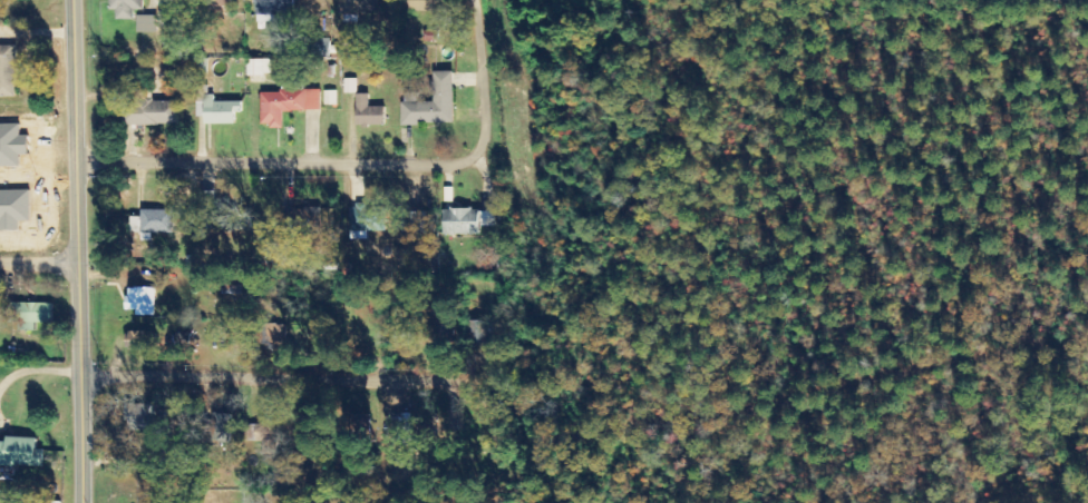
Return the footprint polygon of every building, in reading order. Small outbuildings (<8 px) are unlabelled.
[(144,0),(110,0),(110,11),(117,11),(117,20),(134,20),(134,11),(144,10),(144,0)] [(256,23),(274,23),(275,12),(294,13),(294,0),(256,0),(256,23)] [(339,13),(370,14),(370,0),(340,0),(339,13)] [(408,12),(449,12),(449,0),(409,0),(408,12)] [(157,16),(137,16),(137,33),(157,32),(157,16)] [(17,98),(16,46),(0,46),(0,98),(17,98)] [(272,75),(272,59),(248,60),(248,76),(272,75)] [(453,125),(454,73),(433,72),(433,103),(419,103),(419,94),(402,93),(402,125),(453,125)] [(356,79),(344,79),(344,94),(356,94),(356,79)] [(242,102),(215,103),(215,95),(209,95),(208,86),(196,86),(197,118),(205,117),(205,125),(235,125),(235,113),(242,113),(242,102)] [(320,91),(261,92),(262,128),(283,128),(283,112),(321,111),(320,91)] [(356,127),(385,126),(384,107),(369,108),(369,94),(356,95),(356,127)] [(179,126),(179,102),(130,101),(130,125),(179,126)] [(350,207),(350,232),(374,231),(373,206),(350,207)] [(321,209),(288,210),(288,232),(321,231),(321,209)] [(480,210),(445,209),(444,235),(479,236),(480,210)] [(173,211),(140,212),(141,220),(132,220),(132,234),(174,232),(173,211)] [(425,234),(425,213),(403,212),(403,233),(425,234)] [(495,227),(495,212),(480,212),(480,227),(495,227)] [(154,316),(155,289),(127,289),(126,312),(136,312),(136,316),(154,316)] [(52,324),(52,304),(10,303),(10,322),(17,322),(17,331),(35,332),(35,324),(52,324)] [(472,322),(471,341),(496,343),(497,323),(472,322)] [(268,347),(284,347),(285,325),(268,325),(268,347)] [(127,342),(150,342),(151,332),(127,332),(127,342)] [(127,431),(164,432),(165,413),(160,413),(160,405),(128,404),(127,431)] [(0,438),(0,465),(43,467),(44,451),(36,450),(36,440),(0,438)]
